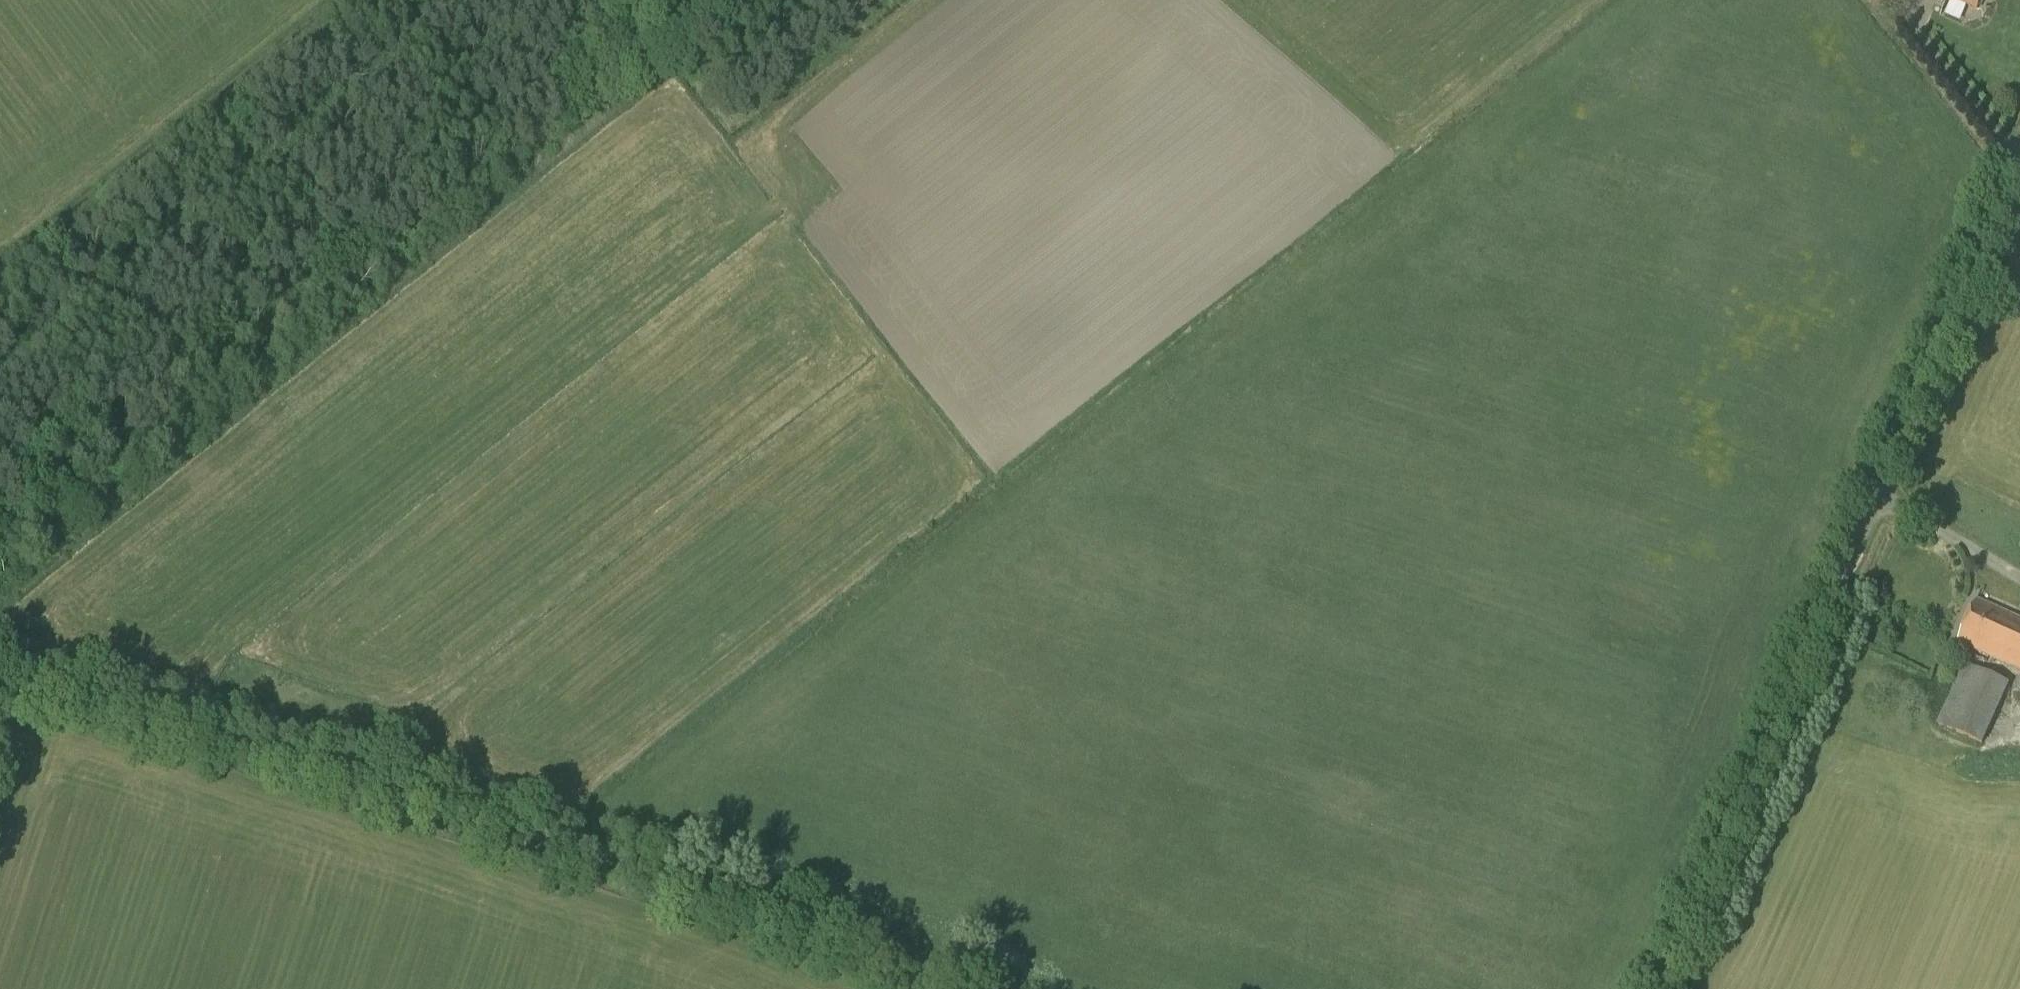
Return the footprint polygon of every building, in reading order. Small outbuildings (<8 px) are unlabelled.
[(1975,10),(1980,0),(1953,0),(1975,10)] [(2015,618),(1977,601),(1959,642),(2019,670),(2019,620),(2015,618)] [(1982,746),(2010,685),(1964,664),(1937,725),(1982,746)]
